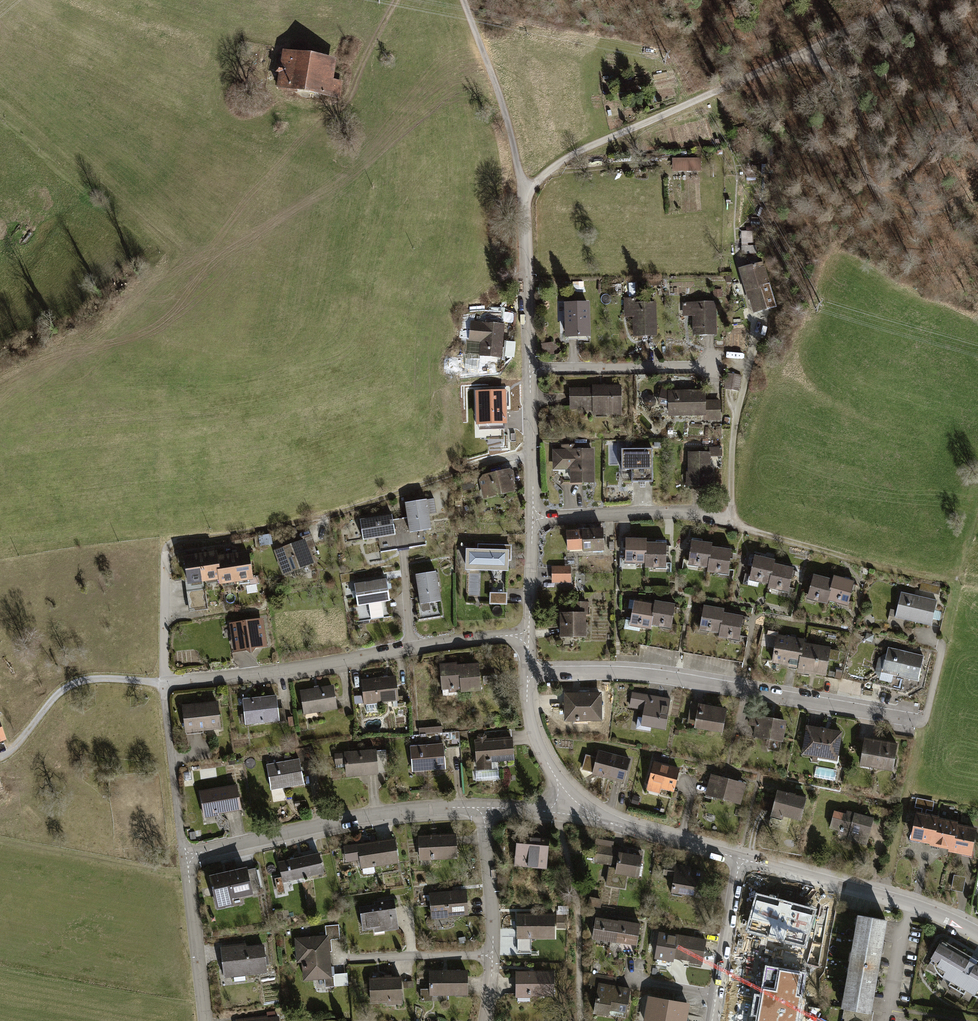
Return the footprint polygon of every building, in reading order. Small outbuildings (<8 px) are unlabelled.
[(327,60),(283,53),(281,67),(277,66),(276,72),(280,73),(278,86),(337,96),(339,82),(324,80),(327,60)] [(698,161),(675,161),(675,170),(698,169),(698,161)] [(753,267),(742,270),(750,300),(752,299),(754,307),(756,306),(757,311),(768,308),(765,297),(771,295),(764,268),(756,270),(754,265),(753,265),(753,267)] [(636,299),(626,299),(626,314),(634,314),(635,336),(655,335),(654,303),(636,303),(636,299)] [(587,303),(566,304),(567,337),(588,336),(587,303)] [(714,303),(684,303),(684,316),(694,316),(695,335),(715,335),(714,303)] [(483,324),(471,323),(469,340),(482,341),(481,355),(500,357),(503,325),(483,323),(483,324)] [(553,342),(542,344),(543,356),(554,354),(553,342)] [(741,375),(727,373),(725,388),(739,391),(741,375)] [(508,386),(501,386),(501,398),(509,397),(508,386)] [(602,390),(570,390),(571,408),(584,408),(584,406),(593,406),(594,413),(611,413),(611,410),(621,410),(621,397),(621,386),(602,387),(602,390)] [(670,392),(662,390),(658,403),(669,406),(669,414),(704,414),(704,412),(707,412),(707,419),(719,419),(719,402),(704,402),(704,392),(670,392)] [(653,397),(649,396),(646,398),(644,402),(647,406),(651,407),(654,405),(655,400),(653,397)] [(501,398),(479,400),(479,410),(470,410),(471,421),(480,420),(480,422),(487,421),(488,429),(508,427),(508,419),(505,419),(504,410),(511,410),(510,397),(509,397),(501,398)] [(555,419),(547,420),(547,428),(556,427),(555,419)] [(561,452),(555,452),(555,467),(566,467),(567,466),(567,464),(571,464),(571,469),(572,469),(572,482),(592,482),(592,450),(573,450),(573,445),(562,445),(562,450),(561,452)] [(722,448),(709,448),(709,453),(709,456),(722,456),(722,448)] [(652,449),(621,449),(622,470),(631,470),(631,482),(653,482),(652,449)] [(709,456),(709,453),(689,453),(689,485),(711,485),(711,470),(709,470),(709,456)] [(511,471),(482,478),(480,480),(484,495),(511,489),(509,480),(513,479),(511,471)] [(471,480),(461,483),(464,490),(473,487),(471,480)] [(426,500),(405,503),(409,528),(410,533),(423,530),(431,529),(426,500)] [(392,515),(360,520),(363,540),(379,537),(395,535),(394,530),(392,515)] [(395,535),(379,537),(381,552),(426,545),(423,530),(410,533),(409,528),(394,530),(395,535)] [(602,530),(567,532),(568,549),(584,548),(584,550),(603,549),(602,530)] [(270,535),(259,536),(260,544),(271,543),(270,535)] [(298,545),(278,552),(285,571),(312,561),(307,548),(314,545),(310,536),(297,541),(298,545)] [(646,539),(626,539),(625,560),(635,560),(635,563),(645,564),(646,543),(646,539)] [(691,547),(689,562),(698,563),(698,566),(708,568),(711,547),(712,543),(692,540),(691,547)] [(666,543),(646,543),(645,564),(645,567),(656,567),(656,564),(666,564),(666,547),(666,543)] [(479,551),(467,550),(467,567),(507,568),(507,553),(510,553),(510,546),(479,545),(479,551)] [(731,550),(711,547),(708,568),(708,572),(718,573),(719,570),(728,571),(731,554),(731,550)] [(186,553),(177,554),(178,562),(185,561),(185,558),(187,558),(186,553)] [(216,553),(200,556),(204,579),(219,577),(217,558),(216,553)] [(248,554),(232,556),(236,579),(252,577),(248,554)] [(775,560),(755,555),(754,560),(750,576),(759,578),(759,582),(769,584),(774,563),(775,560)] [(187,558),(185,558),(185,561),(188,581),(204,579),(200,556),(196,556),(187,558)] [(232,556),(217,558),(219,577),(220,581),(236,579),(232,556)] [(793,568),(774,563),(769,584),(768,588),(778,590),(779,587),(789,589),(792,574),(793,568)] [(570,567),(553,567),(552,580),(570,581),(570,567)] [(353,572),(340,574),(341,582),(354,580),(353,572)] [(436,572),(416,575),(420,604),(423,604),(426,619),(442,616),(436,572)] [(833,580),(814,575),(812,580),(808,595),(817,598),(817,601),(827,604),(828,600),(833,580)] [(834,576),(833,580),(828,600),(838,603),(839,600),(848,602),(852,587),(854,582),(834,576)] [(386,579),(354,584),(357,605),(353,606),(356,622),(387,617),(385,602),(390,601),(386,579)] [(941,586),(921,581),(919,589),(939,594),(941,586)] [(936,601),(901,593),(896,614),(912,617),(911,620),(931,625),(934,615),(933,615),(936,601)] [(506,595),(490,595),(490,603),(506,604),(506,595)] [(654,604),(634,601),(631,622),(640,624),(640,627),(650,629),(651,625),(654,604)] [(655,601),(654,604),(651,625),(671,629),(674,611),(675,604),(655,601)] [(574,614),(562,614),(562,636),(584,635),(584,614),(587,614),(586,603),(574,603),(574,614)] [(724,609),(704,606),(703,612),(700,630),(720,633),(723,613),(724,609)] [(743,616),(723,613),(720,633),(719,637),(739,640),(742,621),(743,616)] [(261,621),(232,625),(234,637),(230,637),(232,648),(245,646),(250,650),(255,644),(264,643),(261,621)] [(804,641),(777,636),(772,661),(799,666),(803,644),(804,641)] [(830,649),(803,644),(799,666),(798,670),(825,675),(828,659),(838,660),(840,651),(830,649)] [(923,656),(888,648),(887,654),(886,654),(879,658),(876,672),(881,679),(879,684),(901,690),(904,677),(918,680),(923,656)] [(449,664),(440,664),(443,696),(461,694),(461,690),(480,689),(479,678),(481,678),(481,675),(479,675),(478,665),(450,667),(449,664)] [(496,676),(483,677),(484,684),(497,683),(496,676)] [(395,677),(363,680),(364,696),(365,702),(366,702),(366,703),(367,712),(378,711),(377,702),(397,700),(395,677)] [(332,687),(301,692),(304,710),(317,708),(318,710),(336,707),(332,687)] [(583,693),(566,693),(566,717),(577,717),(577,720),(579,720),(579,715),(588,715),(588,720),(600,720),(600,694),(583,695),(583,693)] [(658,699),(632,694),(630,706),(638,707),(638,705),(644,706),(642,718),(638,718),(637,727),(638,728),(650,730),(650,726),(665,729),(670,699),(659,697),(658,699)] [(276,696),(243,699),(245,714),(249,714),(250,723),(278,720),(278,721),(286,720),(285,712),(278,713),(276,696)] [(365,702),(364,696),(354,697),(354,704),(366,703),(366,702),(365,702)] [(217,703),(183,706),(185,729),(202,728),(202,729),(219,727),(217,703)] [(701,704),(692,703),(690,718),(698,719),(697,726),(721,730),(724,711),(701,707),(701,704)] [(761,710),(753,709),(750,724),(757,726),(755,736),(770,739),(768,750),(780,752),(785,722),(760,717),(761,710)] [(442,726),(420,728),(420,734),(425,734),(442,733),(442,726)] [(820,729),(807,727),(803,754),(813,755),(812,761),(818,762),(819,753),(837,756),(841,734),(820,730),(820,729)] [(485,732),(485,740),(475,741),(477,762),(478,768),(490,767),(490,761),(513,759),(511,730),(485,732)] [(442,733),(425,734),(426,741),(427,741),(427,742),(446,741),(447,747),(460,746),(459,732),(442,733)] [(896,745),(865,740),(861,763),(892,769),(896,745)] [(443,744),(410,746),(412,768),(425,767),(425,770),(446,768),(445,758),(444,758),(443,744)] [(292,750),(294,760),(299,759),(314,757),(312,747),(292,750)] [(387,772),(386,750),(335,754),(336,768),(346,767),(346,775),(387,772)] [(630,760),(599,752),(597,758),(586,755),(583,768),(584,769),(593,772),(593,773),(624,781),(630,760)] [(294,760),(266,765),(270,786),(283,784),(283,787),(304,784),(302,773),(299,759),(294,760)] [(678,769),(654,763),(647,789),(659,792),(660,787),(673,790),(678,769)] [(713,785),(710,795),(739,803),(744,784),(712,775),(709,784),(713,785)] [(236,787),(201,793),(204,812),(215,810),(215,812),(240,808),(236,787)] [(806,799),(777,791),(775,798),(772,812),(773,812),(771,819),(781,822),(782,815),(800,819),(806,799)] [(772,812),(775,798),(762,794),(758,808),(772,812)] [(933,802),(919,799),(918,806),(931,809),(933,802)] [(866,842),(872,819),(839,810),(838,814),(834,812),(831,826),(841,829),(841,830),(843,831),(843,829),(850,830),(848,838),(866,842)] [(937,818),(917,814),(912,838),(932,842),(937,820),(937,818)] [(956,824),(937,820),(932,842),(932,843),(951,847),(955,826),(956,824)] [(975,830),(955,826),(951,847),(950,849),(970,853),(975,830)] [(455,835),(419,837),(420,857),(431,857),(431,858),(456,857),(455,835)] [(548,839),(517,837),(515,865),(536,867),(536,863),(545,864),(544,867),(546,867),(548,839)] [(614,842),(598,839),(597,845),(613,848),(614,842)] [(394,840),(347,847),(349,860),(361,858),(362,871),(365,873),(374,871),(374,865),(397,861),(394,840)] [(613,848),(597,845),(596,845),(594,861),(610,863),(610,861),(613,848)] [(621,849),(613,848),(610,861),(618,863),(617,869),(609,868),(606,884),(624,887),(626,874),(638,876),(642,851),(630,849),(629,855),(620,854),(621,849)] [(319,854),(279,863),(282,877),(275,878),(278,892),(285,891),(282,882),(323,872),(319,854)] [(686,867),(665,863),(663,873),(672,874),(674,879),(672,895),(677,896),(678,892),(706,897),(707,886),(702,885),(704,872),(685,869),(686,867)] [(246,870),(211,877),(218,906),(231,903),(230,897),(251,892),(261,890),(256,868),(246,870)] [(554,870),(545,869),(543,884),(547,884),(547,883),(552,884),(554,870)] [(965,878),(955,876),(952,889),(962,891),(965,878)] [(466,892),(430,895),(432,915),(447,914),(447,915),(467,913),(466,892)] [(601,900),(591,898),(589,905),(599,907),(601,900)] [(392,900),(380,901),(381,904),(360,907),(363,930),(384,927),(384,930),(398,928),(396,915),(395,915),(392,900)] [(567,907),(559,907),(559,916),(557,916),(557,927),(563,927),(563,916),(567,916),(567,907)] [(554,915),(518,915),(518,936),(554,936),(554,915)] [(886,920),(861,915),(860,924),(858,924),(857,925),(858,925),(854,952),(853,952),(852,953),(855,953),(851,970),(849,970),(849,971),(850,971),(846,998),(845,998),(844,999),(847,999),(845,1009),(848,1009),(869,1013),(869,1011),(873,989),(882,943),(886,920)] [(618,922),(596,918),(593,937),(610,940),(615,941),(618,922)] [(619,920),(618,922),(615,941),(616,941),(616,940),(622,941),(636,943),(640,924),(619,920)] [(326,937),(296,939),(297,949),(296,949),(297,960),(303,960),(305,978),(325,977),(325,986),(334,986),(334,974),(333,967),(329,967),(327,940),(340,939),(339,925),(325,926),(326,937)] [(676,937),(660,934),(657,956),(672,959),(673,955),(702,960),(705,941),(676,936),(676,937)] [(615,941),(610,940),(609,948),(614,951),(622,941),(616,940),(616,941),(615,941)] [(942,940),(932,958),(936,961),(934,965),(936,970),(941,976),(950,982),(948,985),(964,994),(966,991),(974,996),(977,997),(977,961),(942,940)] [(237,946),(221,947),(224,976),(234,975),(234,980),(236,982),(244,981),(246,979),(245,973),(266,971),(264,946),(237,949),(237,946)] [(465,968),(427,969),(428,988),(419,988),(420,1002),(432,1002),(432,996),(466,995),(465,968)] [(347,973),(334,974),(334,986),(348,985),(347,973)] [(553,973),(517,973),(516,993),(528,993),(528,994),(553,994),(553,973)] [(616,977),(592,973),(590,984),(592,984),(591,992),(597,993),(594,1012),(608,1014),(609,1008),(626,1011),(629,990),(614,987),(616,977)] [(400,981),(368,982),(369,1002),(387,1002),(387,1005),(401,1005),(400,981)] [(649,998),(645,1020),(685,1020),(688,1004),(649,998)] [(848,1009),(847,1018),(845,1017),(845,1019),(845,1020),(872,1020),(873,1012),(869,1011),(869,1013),(848,1009)]
